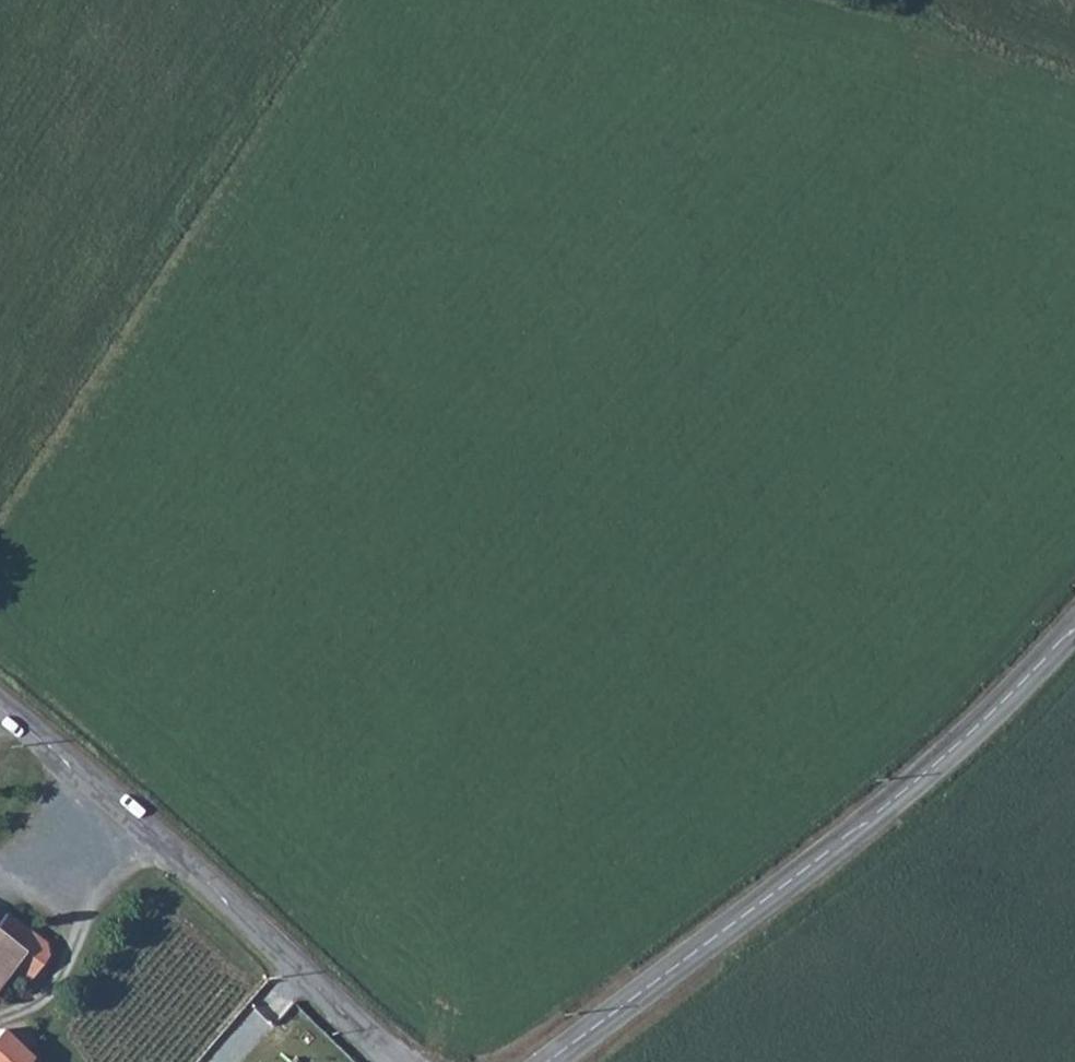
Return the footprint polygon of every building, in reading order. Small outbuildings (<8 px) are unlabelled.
[(2,964),(24,976),(41,947),(35,932),(0,913),(0,968),(2,964)] [(30,1059),(0,1032),(0,1061),(27,1061),(30,1059)]
